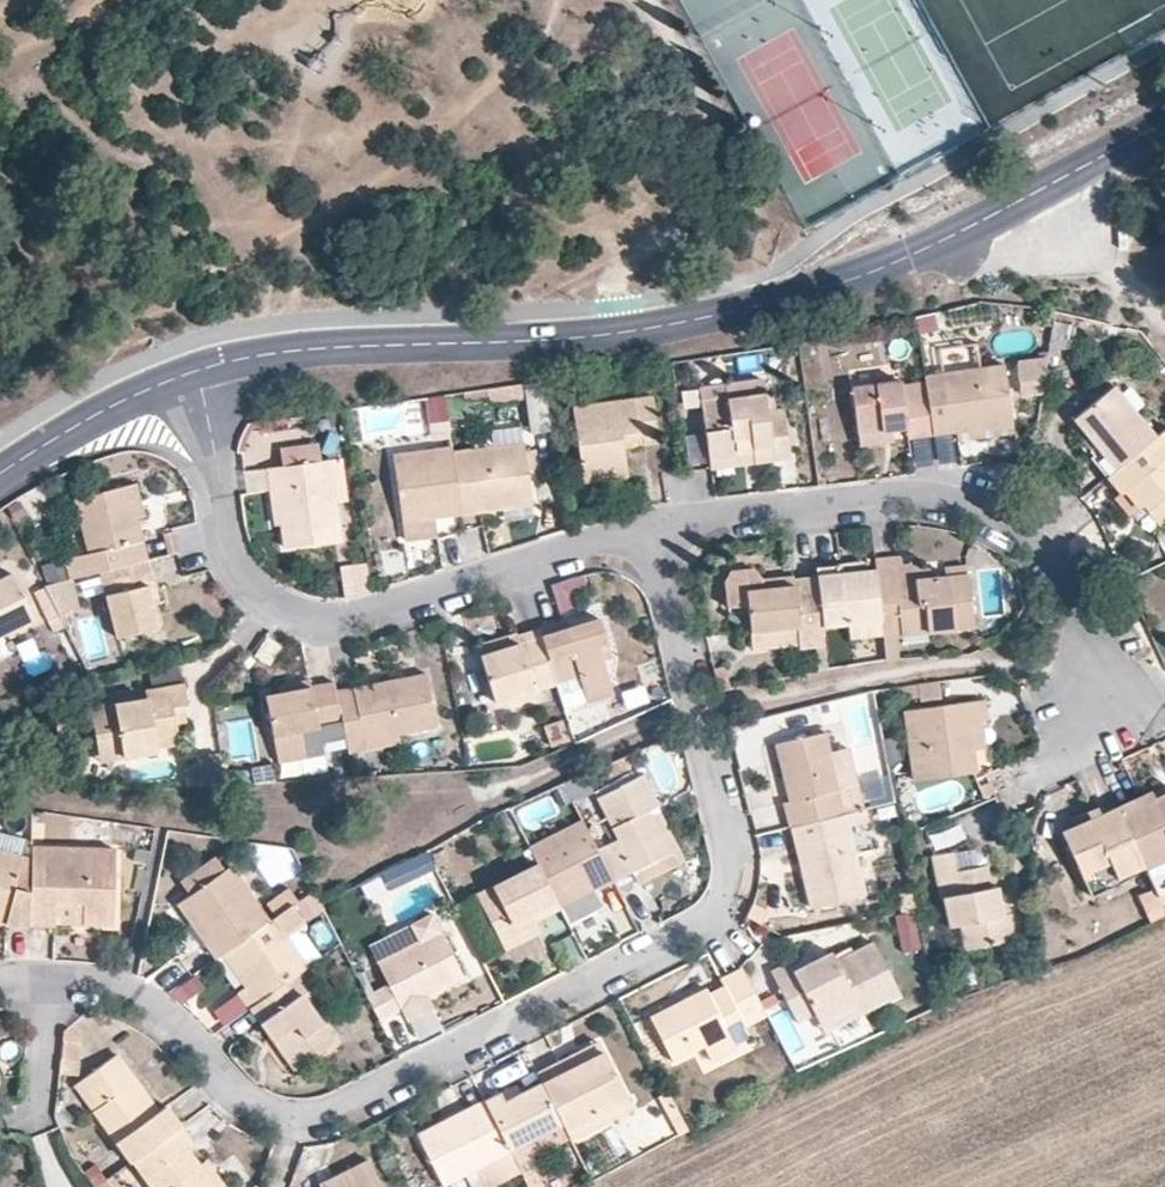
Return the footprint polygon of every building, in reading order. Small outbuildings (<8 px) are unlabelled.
[(1041,392),(1047,362),(1017,365),(1020,394),(1041,392)] [(1002,367),(923,377),(926,395),(931,432),(1011,422),(1002,367)] [(701,400),(708,455),(735,452),(734,446),(752,445),(754,460),(790,456),(784,418),(766,420),(761,379),(723,383),(725,397),(701,400)] [(931,432),(926,395),(902,398),(899,381),(851,387),(857,432),(890,427),(904,426),(906,435),(931,432)] [(1136,450),(1155,435),(1114,385),(1073,418),(1079,424),(1096,444),(1090,449),(1093,451),(1089,454),(1106,475),(1136,450)] [(652,393),(572,405),(582,479),(626,472),(623,444),(659,440),(652,393)] [(931,432),(932,443),(1012,432),(1011,422),(931,432)] [(1096,444),(1079,424),(1074,428),(1090,449),(1096,444)] [(890,427),(857,432),(859,443),(892,438),(890,427)] [(451,452),(459,513),(532,503),(524,443),(451,452)] [(735,452),(708,455),(710,466),(754,460),(752,445),(734,446),(735,452)] [(282,450),(284,467),(317,462),(315,446),(282,450)] [(435,516),(459,513),(451,452),(450,446),(393,454),(401,521),(435,516)] [(1136,450),(1106,475),(1122,494),(1128,490),(1141,506),(1144,503),(1160,523),(1164,519),(1164,456),(1151,468),(1136,450)] [(325,461),(330,497),(343,496),(338,460),(325,461)] [(267,469),(269,491),(277,490),(281,525),(285,549),(337,541),(330,497),(325,461),(317,462),(284,467),(267,469)] [(138,482),(127,485),(136,518),(147,516),(138,482)] [(65,558),(70,578),(84,574),(99,571),(116,567),(146,559),(136,518),(127,485),(75,498),(88,553),(65,558)] [(277,490),(269,491),(275,526),(281,525),(277,490)] [(1128,490),(1122,494),(1135,511),(1141,506),(1128,490)] [(437,535),(435,516),(401,521),(404,539),(437,535)] [(894,555),(873,556),(874,570),(895,568),(894,555)] [(156,582),(150,558),(146,559),(116,567),(122,592),(105,595),(116,638),(159,627),(153,605),(147,584),(156,582)] [(860,562),(839,565),(839,574),(861,571),(860,562)] [(815,576),(820,625),(848,622),(879,618),(874,570),(861,571),(839,574),(839,565),(814,568),(815,576)] [(896,581),(919,578),(917,566),(895,568),(896,581)] [(116,567),(99,571),(105,595),(122,592),(116,567)] [(813,646),(822,644),(820,625),(815,576),(790,579),(791,585),(761,589),(760,579),(750,568),(728,571),(721,582),(724,609),(745,607),(750,648),(796,644),(798,648),(813,646)] [(881,635),(881,637),(897,636),(974,628),(967,568),(939,570),(940,577),(919,578),(896,581),(895,568),(874,570),(879,618),(881,635)] [(90,596),(104,593),(99,571),(84,574),(90,596)] [(33,617),(11,573),(0,579),(0,633),(33,617)] [(790,576),(760,579),(761,589),(791,585),(790,579),(790,576)] [(70,578),(43,585),(59,615),(78,610),(70,578)] [(559,611),(588,603),(581,579),(552,588),(559,611)] [(162,603),(156,582),(147,584),(153,605),(162,603)] [(59,615),(43,585),(33,590),(49,620),(59,615)] [(54,632),(65,627),(59,615),(49,620),(54,632)] [(563,619),(538,627),(541,637),(553,680),(578,673),(586,699),(611,691),(600,657),(596,643),(607,640),(600,617),(566,628),(563,619)] [(849,638),(881,635),(879,618),(848,622),(849,638)] [(541,637),(538,627),(478,646),(481,655),(541,637)] [(881,637),(883,658),(899,657),(897,636),(881,637)] [(531,690),(554,682),(553,680),(541,637),(481,655),(494,701),(531,690)] [(612,655),(607,640),(596,643),(600,657),(612,655)] [(815,668),(825,666),(822,644),(813,646),(815,668)] [(343,736),(346,753),(366,749),(364,740),(396,734),(435,726),(425,675),(334,691),(340,722),(343,736)] [(280,692),(310,686),(308,677),(278,682),(280,692)] [(90,708),(97,739),(121,734),(125,755),(158,748),(157,742),(178,738),(175,721),(171,702),(181,701),(187,700),(183,679),(144,687),(146,697),(90,708)] [(940,695),(937,681),(916,684),(917,694),(918,699),(940,695)] [(334,691),(332,682),(310,686),(280,692),(264,694),(274,752),(302,747),(299,730),(330,724),(340,722),(334,691)] [(580,683),(557,687),(562,709),(584,705),(580,683)] [(916,684),(895,686),(897,696),(917,694),(916,684)] [(535,705),(531,690),(494,701),(499,716),(535,705)] [(967,720),(979,718),(985,717),(983,699),(902,708),(912,778),(972,770),(970,748),(967,720)] [(185,719),(181,701),(171,702),(175,721),(185,719)] [(982,747),(979,718),(967,720),(970,748),(982,747)] [(559,721),(541,727),(547,746),(565,741),(559,721)] [(332,738),(343,736),(340,722),(330,724),(332,738)] [(334,750),(332,738),(330,724),(299,730),(302,747),(303,755),(334,750)] [(784,801),(790,825),(793,823),(844,811),(824,731),(777,743),(791,799),(784,801)] [(121,734),(97,739),(102,761),(125,755),(121,734)] [(364,740),(366,749),(399,743),(396,734),(364,740)] [(302,747),(274,752),(276,760),(303,755),(302,747)] [(630,769),(624,756),(561,783),(570,799),(570,801),(592,789),(589,784),(630,769)] [(862,774),(870,810),(893,805),(885,769),(862,774)] [(596,850),(611,879),(630,868),(666,851),(645,810),(656,804),(659,803),(644,775),(598,798),(618,839),(596,850)] [(987,781),(977,785),(982,795),(992,791),(987,781)] [(1119,812),(1140,860),(1164,848),(1164,792),(1119,812)] [(666,851),(677,845),(656,804),(645,810),(666,851)] [(1119,812),(1116,806),(1062,831),(1081,873),(1110,860),(1117,875),(1142,864),(1140,860),(1119,812)] [(864,894),(844,811),(793,823),(813,907),(864,894)] [(593,888),(611,879),(596,850),(580,819),(528,846),(535,862),(558,907),(593,888)] [(20,854),(24,836),(0,830),(0,849),(20,854)] [(666,851),(630,868),(638,883),(685,859),(677,845),(666,851)] [(967,845),(950,848),(955,868),(986,862),(985,857),(967,845)] [(30,856),(29,923),(55,924),(55,920),(56,899),(83,899),(83,921),(115,922),(115,847),(30,846),(30,856)] [(955,868),(950,848),(949,847),(928,852),(936,895),(940,894),(945,925),(958,923),(963,948),(1013,938),(1008,913),(1002,914),(996,883),(990,884),(986,862),(955,868)] [(405,860),(414,878),(435,867),(426,848),(405,860)] [(30,856),(20,854),(0,849),(0,921),(4,922),(29,923),(30,856)] [(180,880),(190,892),(224,868),(214,855),(180,880)] [(405,860),(382,871),(393,890),(414,878),(405,860)] [(1110,860),(1081,873),(1091,896),(1120,881),(1117,875),(1110,860)] [(533,919),(558,907),(535,862),(491,884),(501,902),(483,911),(493,931),(502,926),(512,944),(539,931),(533,919)] [(177,901),(216,957),(227,949),(269,920),(228,864),(224,868),(190,892),(177,901)] [(501,902),(491,884),(473,893),(483,911),(501,902)] [(268,901),(277,914),(293,902),(299,898),(290,886),(268,901)] [(603,905),(594,888),(558,907),(566,924),(603,905)] [(299,898),(293,902),(306,920),(322,909),(310,890),(299,898)] [(1150,921),(1164,913),(1155,892),(1140,898),(1150,921)] [(56,899),(55,920),(83,921),(83,899),(56,899)] [(754,904),(749,915),(765,925),(775,908),(756,899),(754,904)] [(306,920),(293,902),(269,920),(227,949),(250,982),(237,991),(249,1008),(308,967),(285,934),(306,920)] [(379,962),(392,986),(404,1007),(428,994),(465,975),(433,913),(411,924),(419,941),(382,962),(379,962)] [(895,917),(900,956),(920,954),(914,915),(895,917)] [(324,918),(303,927),(315,952),(335,943),(324,918)] [(372,945),(382,962),(419,941),(411,924),(372,945)] [(502,949),(512,944),(502,926),(493,931),(502,949)] [(811,1007),(817,1019),(853,1000),(859,1011),(897,991),(872,941),(837,960),(832,951),(795,970),(791,960),(772,971),(795,1014),(811,1007)] [(308,967),(249,1008),(293,1069),(334,1039),(303,996),(321,984),(308,967)] [(765,1014),(741,968),(720,977),(725,985),(709,993),(706,988),(651,1015),(675,1060),(704,1046),(712,1060),(738,1047),(726,1024),(742,1016),(746,1024),(765,1014)] [(193,973),(180,983),(188,995),(202,986),(193,973)] [(392,986),(368,998),(380,1020),(404,1007),(392,986)] [(428,994),(404,1007),(408,1015),(433,1004),(428,994)] [(853,1000),(817,1019),(822,1030),(859,1011),(853,1000)] [(62,1041),(59,1061),(76,1063),(79,1043),(62,1041)] [(598,1041),(561,1060),(566,1070),(604,1052),(598,1041)] [(561,1060),(535,1073),(540,1083),(560,1123),(564,1133),(567,1138),(593,1126),(587,1115),(626,1096),(604,1052),(566,1070),(561,1060)] [(97,1109),(132,1160),(135,1158),(183,1124),(169,1105),(162,1109),(122,1053),(88,1076),(105,1103),(97,1109)] [(78,1083),(97,1109),(105,1103),(88,1076),(78,1083)] [(500,1092),(483,1101),(508,1150),(540,1133),(560,1123),(540,1083),(521,1092),(505,1101),(500,1092)] [(516,1084),(500,1092),(505,1101),(521,1092),(516,1084)] [(587,1115),(593,1126),(632,1106),(626,1096),(587,1115)] [(508,1150),(483,1101),(418,1134),(444,1183),(508,1150)] [(560,1123),(540,1133),(544,1142),(564,1133),(560,1123)] [(135,1158),(154,1186),(218,1186),(201,1164),(189,1145),(194,1139),(183,1124),(135,1158)] [(367,1157),(328,1177),(333,1186),(382,1186),(367,1157)] [(201,1164),(218,1186),(228,1186),(208,1159),(201,1164)] [(321,1186),(333,1186),(328,1177),(318,1182),(321,1186)]
